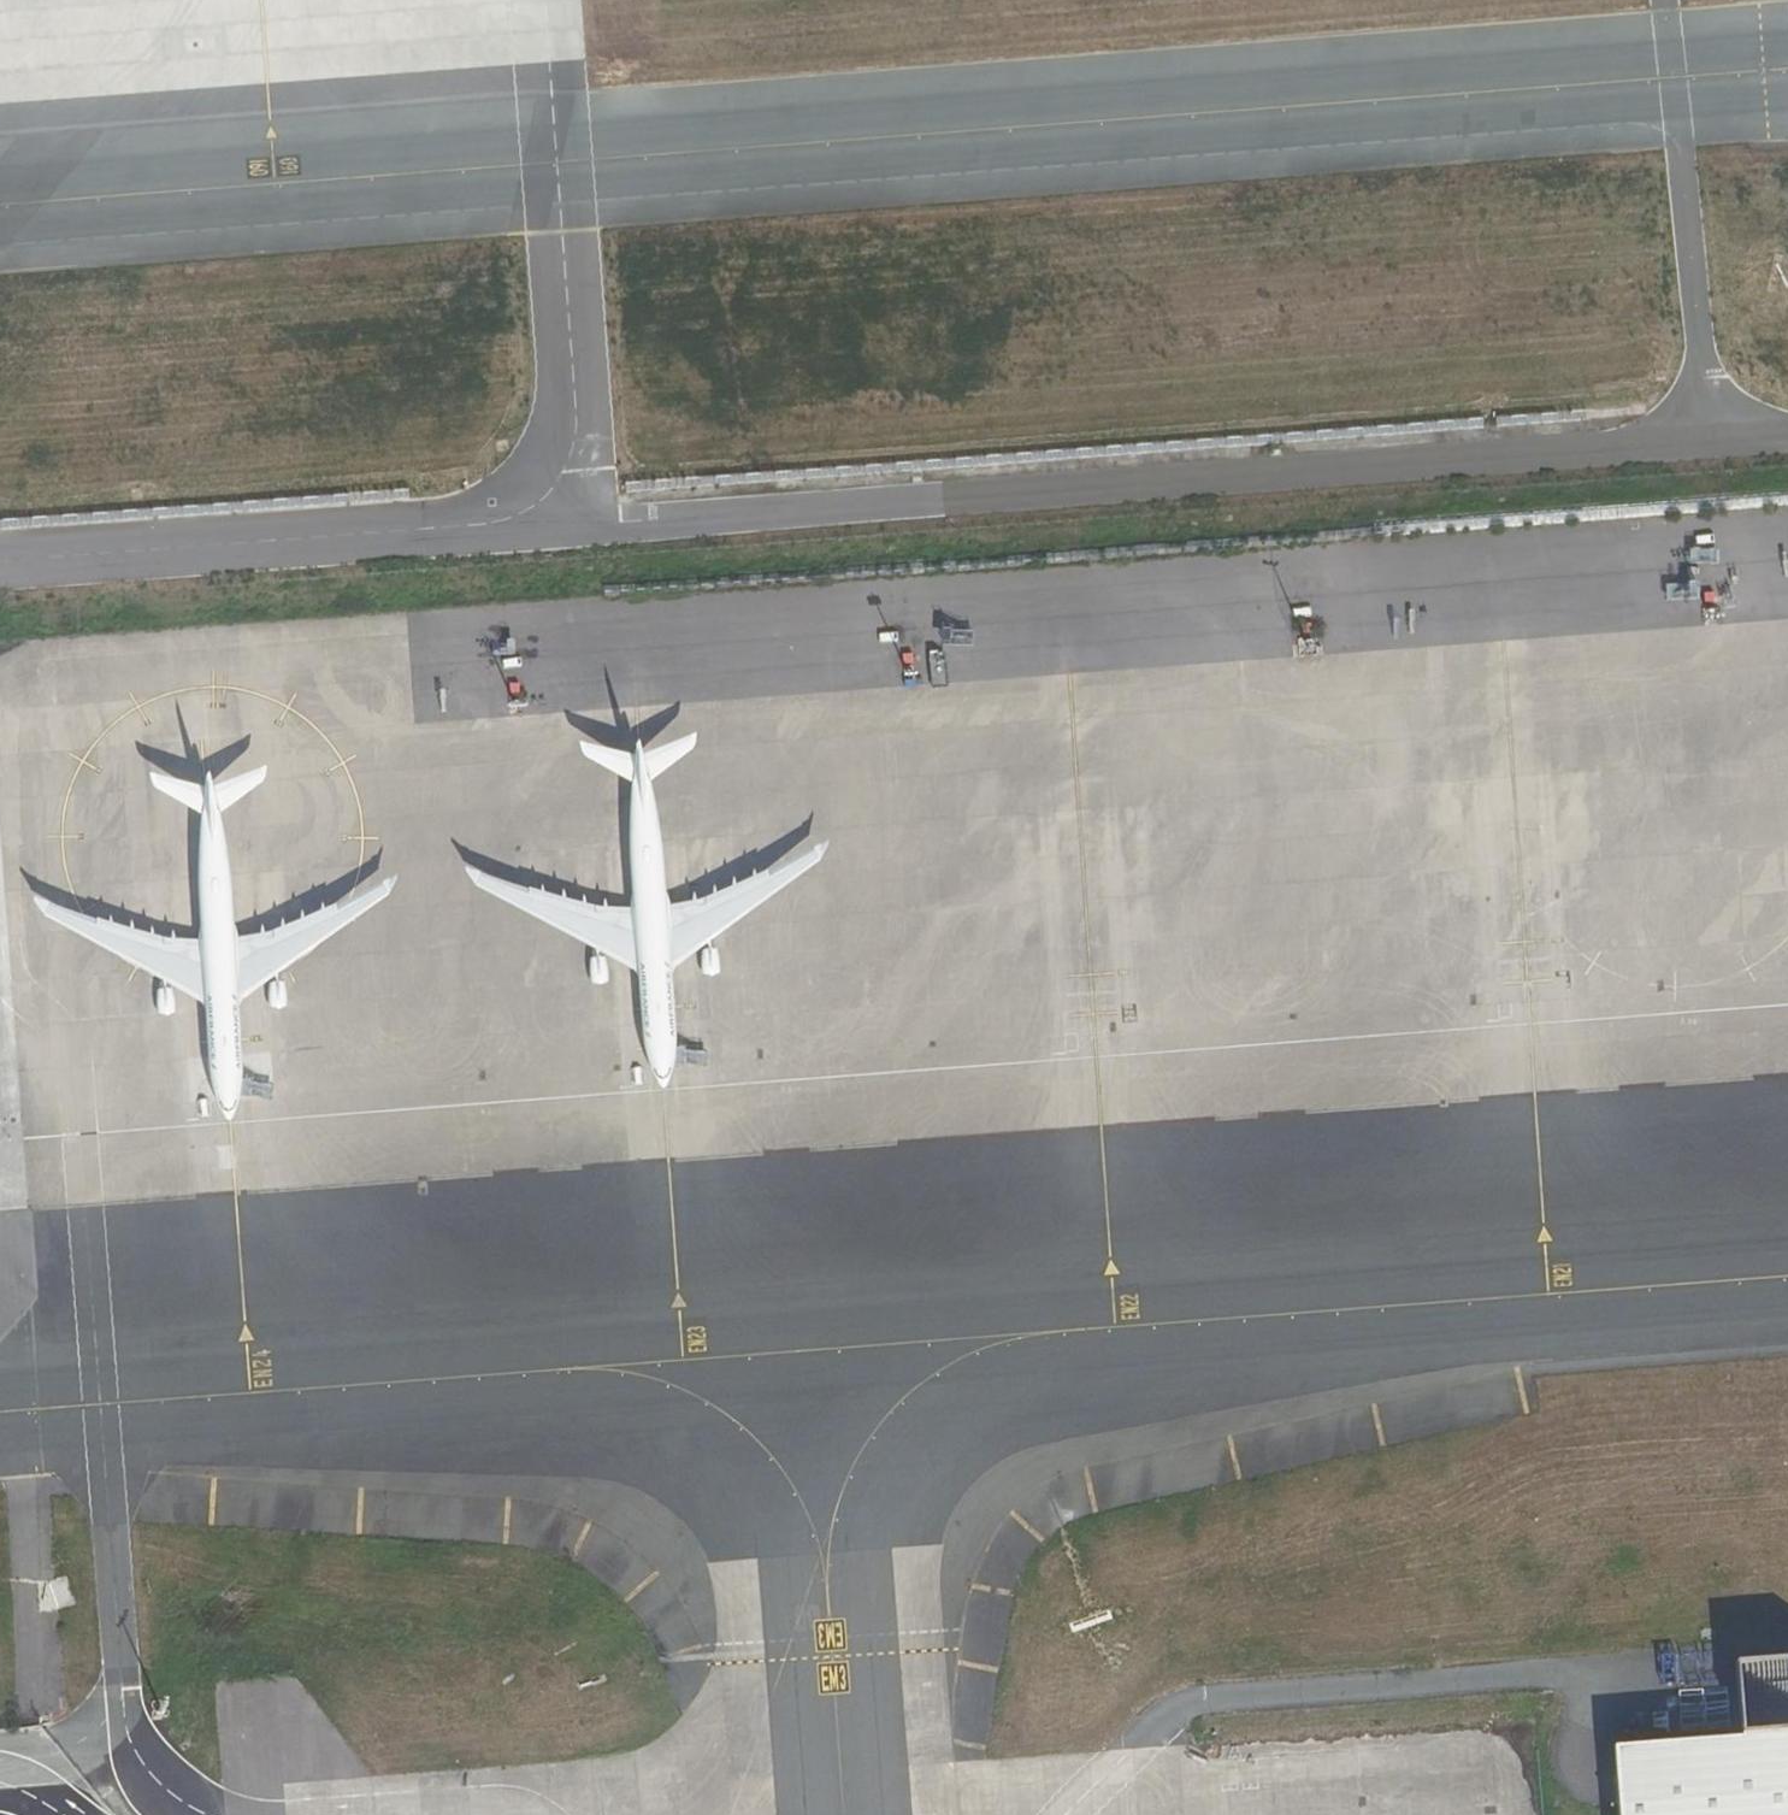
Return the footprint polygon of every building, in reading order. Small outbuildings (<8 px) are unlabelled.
[(1733,1660),(1737,1729),(1787,1726),(1787,1656),(1733,1660)] [(1625,1814),(1787,1814),(1787,1735),(1621,1746),(1625,1814)]
